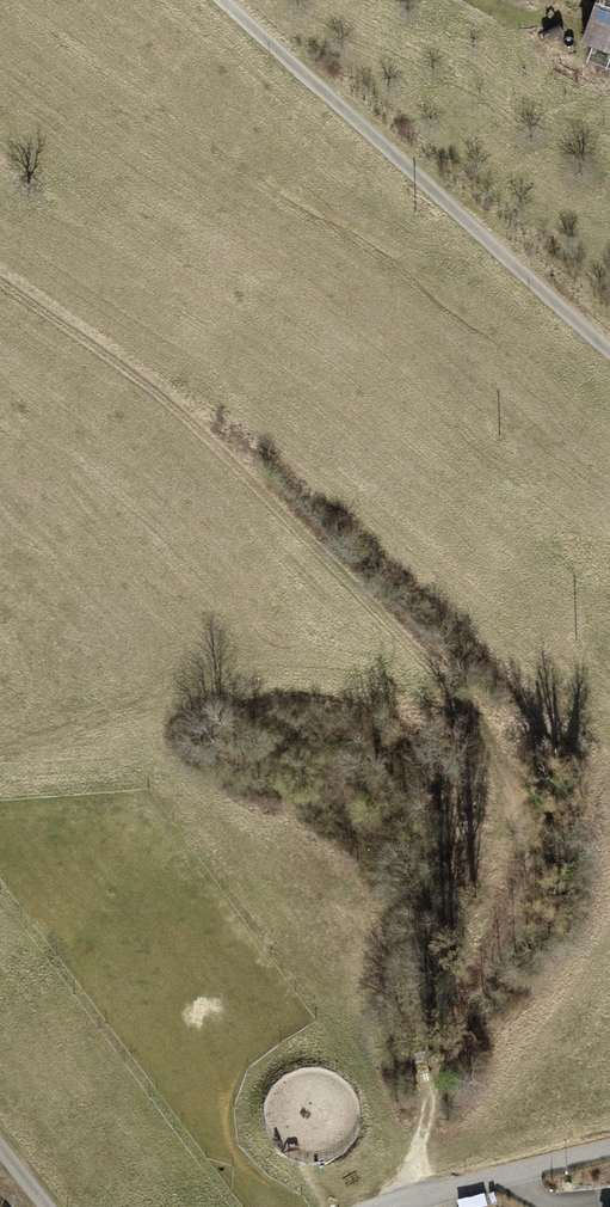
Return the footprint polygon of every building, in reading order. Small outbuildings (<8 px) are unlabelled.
[(585,44),(609,53),(609,0),(601,0),(585,44)]
